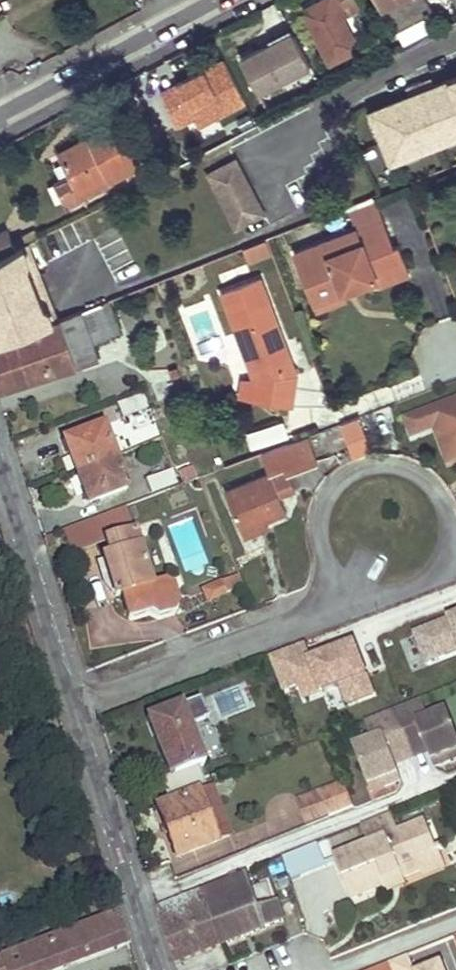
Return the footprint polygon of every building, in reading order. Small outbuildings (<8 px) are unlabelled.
[(304,10),(332,63),(361,48),(345,18),(363,8),(359,0),(323,0),(304,10)] [(397,28),(424,15),(431,12),(425,0),(382,0),(397,28)] [(424,15),(397,28),(405,42),(429,27),(424,15)] [(271,42),(272,44),(294,32),(291,26),(268,37),(271,42)] [(271,42),(241,57),(258,91),(311,64),(294,32),(272,44),(271,42)] [(173,136),(245,110),(226,60),(154,86),(173,136)] [(432,85),(427,87),(438,112),(426,117),(415,92),(421,90),(418,81),(404,87),(407,95),(369,111),(390,161),(455,134),(455,75),(432,85)] [(428,77),(418,81),(421,90),(415,92),(426,117),(438,112),(427,87),(432,85),(428,77)] [(89,138),(61,153),(72,175),(55,184),(67,208),(110,184),(107,180),(142,162),(120,120),(89,136),(89,138)] [(263,212),(234,159),(208,174),(236,227),(263,212)] [(383,218),(374,193),(337,208),(346,232),(383,218)] [(346,232),(294,252),(312,301),(344,289),(340,280),(372,268),(378,285),(410,273),(399,243),(394,245),(383,218),(346,232)] [(0,233),(0,259),(19,249),(15,241),(8,229),(0,233)] [(15,241),(19,249),(21,248),(25,246),(41,238),(35,229),(15,241)] [(272,252),(267,237),(243,246),(249,261),(272,252)] [(25,246),(21,248),(28,263),(32,262),(25,246)] [(0,259),(0,327),(4,329),(52,310),(45,292),(11,305),(6,294),(40,280),(32,262),(28,263),(21,248),(19,249),(0,259)] [(340,280),(344,289),(347,296),(378,285),(372,268),(340,280)] [(293,371),(259,279),(220,293),(252,375),(248,397),(288,403),(293,371)] [(40,280),(6,294),(11,305),(45,292),(40,280)] [(344,289),(312,301),(315,308),(347,296),(344,289)] [(0,341),(0,389),(97,357),(92,344),(121,332),(109,298),(55,319),(0,341)] [(55,319),(52,310),(4,329),(0,327),(0,341),(55,319)] [(236,396),(248,397),(252,375),(240,374),(236,396)] [(140,394),(117,403),(122,417),(146,408),(140,394)] [(407,418),(413,435),(435,427),(446,453),(455,450),(455,400),(407,418)] [(287,432),(281,417),(246,430),(252,445),(287,432)] [(104,425),(65,439),(77,470),(116,456),(104,425)] [(375,443),(372,430),(358,434),(361,447),(375,443)] [(282,494),(296,488),(289,470),(318,458),(309,434),(265,451),(273,471),(226,490),(242,529),(266,519),(288,510),(282,494)] [(446,453),(450,463),(455,461),(455,450),(446,453)] [(116,456),(77,470),(89,503),(127,488),(116,456)] [(171,471),(146,481),(150,491),(175,481),(171,471)] [(163,578),(151,582),(127,504),(100,514),(106,537),(111,554),(104,557),(116,595),(120,593),(127,614),(147,608),(158,613),(172,609),(176,598),(171,582),(163,578)] [(106,537),(100,514),(62,529),(69,552),(106,537)] [(266,519),(242,529),(245,536),(268,525),(266,519)] [(244,585),(238,571),(222,578),(224,582),(205,590),(209,600),(244,585)] [(416,631),(427,660),(455,648),(455,616),(416,631)] [(277,673),(283,690),(300,684),(305,697),(341,684),(348,702),(373,692),(360,659),(357,660),(354,651),(357,650),(355,644),(277,673)] [(214,690),(146,716),(165,761),(169,760),(174,774),(203,762),(189,722),(208,715),(209,720),(224,714),(214,690)] [(421,696),(393,707),(408,747),(425,741),(428,749),(434,764),(450,758),(447,751),(455,748),(455,731),(447,707),(428,714),(421,696)] [(408,747),(393,707),(364,718),(372,736),(353,743),(368,782),(382,776),(385,783),(401,777),(395,762),(392,754),(408,747)] [(428,749),(425,741),(408,747),(411,755),(428,749)] [(411,755),(408,747),(392,754),(395,762),(411,755)] [(353,805),(344,781),(321,791),(329,814),(353,805)] [(210,782),(197,787),(217,840),(230,835),(210,782)] [(177,855),(217,840),(197,787),(157,803),(177,855)] [(329,814),(321,791),(298,800),(307,823),(329,814)] [(393,811),(361,824),(368,843),(335,856),(351,898),(387,884),(384,878),(396,872),(400,878),(421,869),(417,860),(437,852),(425,820),(400,830),(393,811)] [(396,872),(384,878),(387,884),(389,890),(443,868),(437,852),(417,860),(421,869),(400,878),(396,872)] [(250,874),(205,892),(223,945),(285,919),(277,899),(260,905),(250,874)] [(205,892),(160,911),(177,964),(223,945),(205,892)] [(119,912),(1,956),(7,969),(53,969),(128,942),(119,912)] [(388,962),(391,969),(420,969),(413,952),(388,962)]
